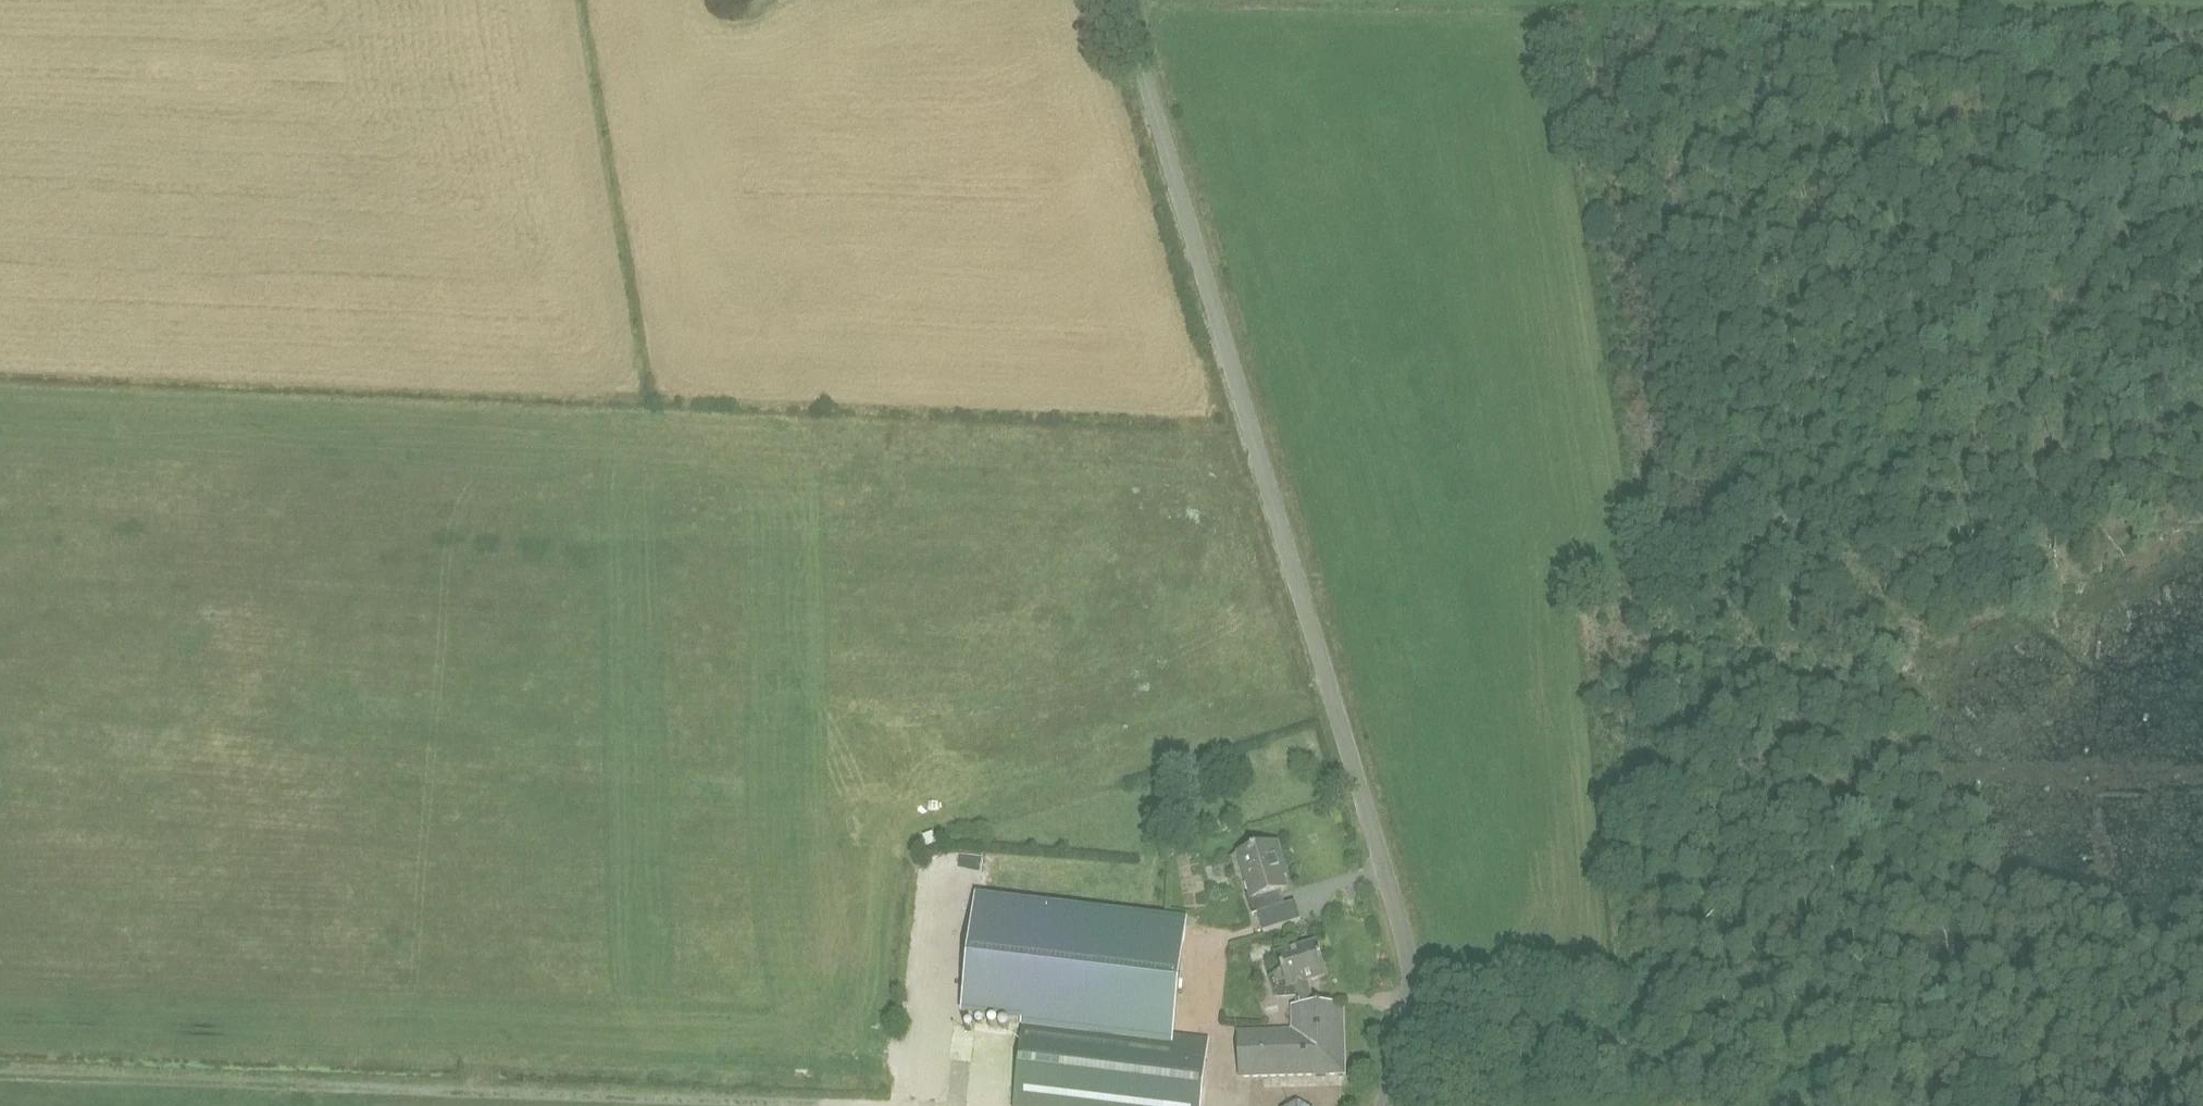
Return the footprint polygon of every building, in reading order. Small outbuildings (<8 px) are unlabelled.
[(1253,900),(1287,890),(1283,877),(1287,876),(1277,843),(1239,854),(1253,900)] [(1024,1028),(1015,1105),(1200,1105),(1208,1040),(1174,1036),(1188,919),(976,894),(962,1016),(1022,1024),(1021,1028),(1024,1028)] [(1302,921),(1296,902),(1258,914),(1264,933),(1302,921)] [(1314,1006),(1307,982),(1326,976),(1316,944),(1278,956),(1284,975),(1276,977),(1282,997),(1294,993),(1299,1007),(1292,1007),(1293,1030),(1239,1032),(1240,1078),(1346,1075),(1344,1005),(1314,1006)] [(1279,1094),(1295,1095),(1295,1080),(1279,1079),(1279,1094)]
